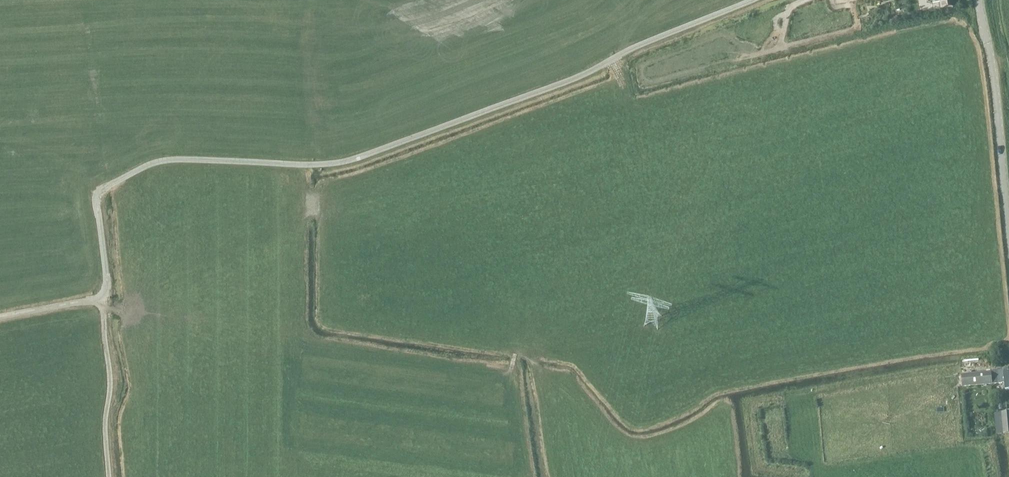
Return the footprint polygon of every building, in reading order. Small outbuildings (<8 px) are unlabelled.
[(940,10),(955,8),(953,0),(938,0),(940,10)] [(961,376),(962,387),(1003,384),(1005,391),(1008,391),(1008,371),(961,376)] [(1007,412),(1001,413),(994,414),(996,435),(1008,434),(1008,412),(1007,412)]
